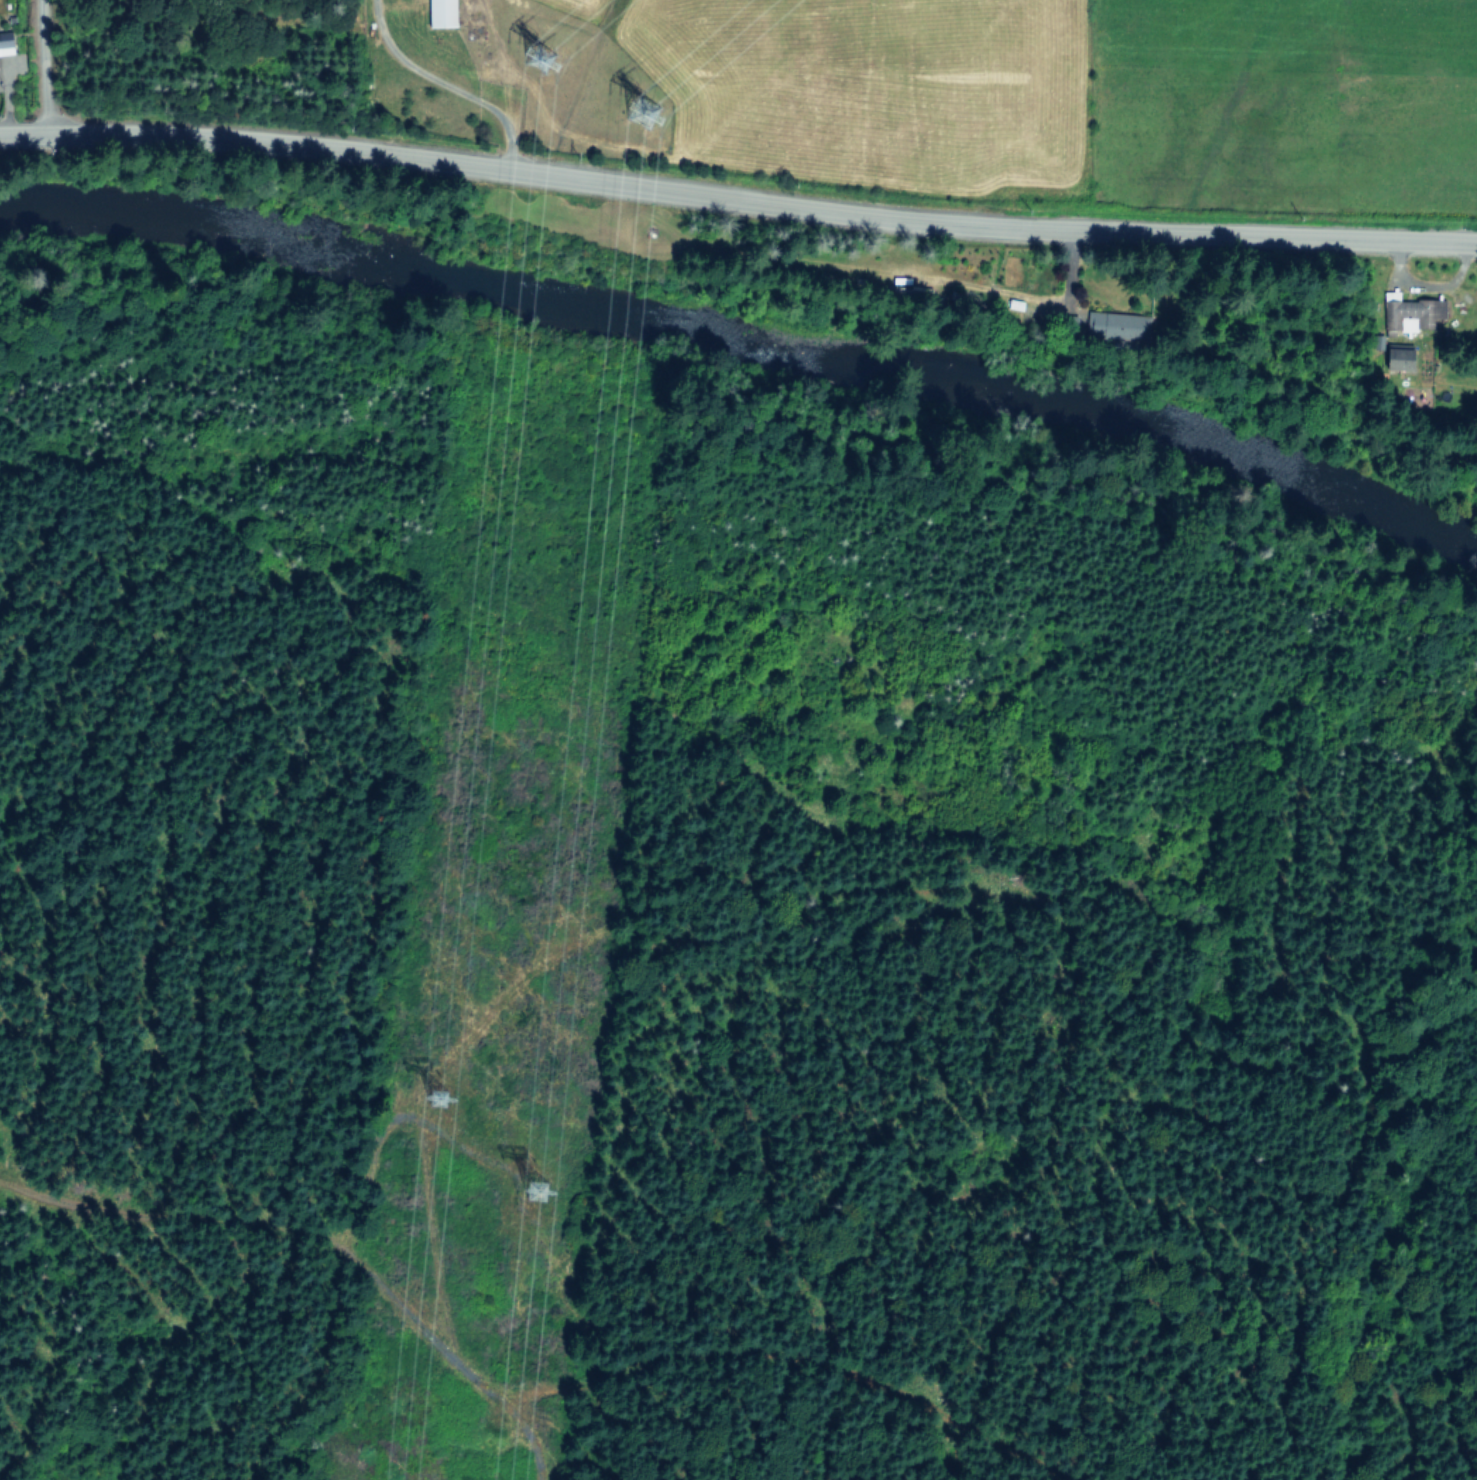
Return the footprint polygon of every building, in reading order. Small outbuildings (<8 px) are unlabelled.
[(434,26),(460,25),(459,0),(433,0),(434,26)] [(1443,299),(1389,299),(1389,316),(1388,316),(1388,330),(1415,330),(1415,326),(1432,326),(1432,317),(1443,317),(1443,299)] [(1082,336),(1141,340),(1143,314),(1084,310),(1082,336)] [(1380,367),(1407,368),(1408,346),(1381,345),(1380,367)]
